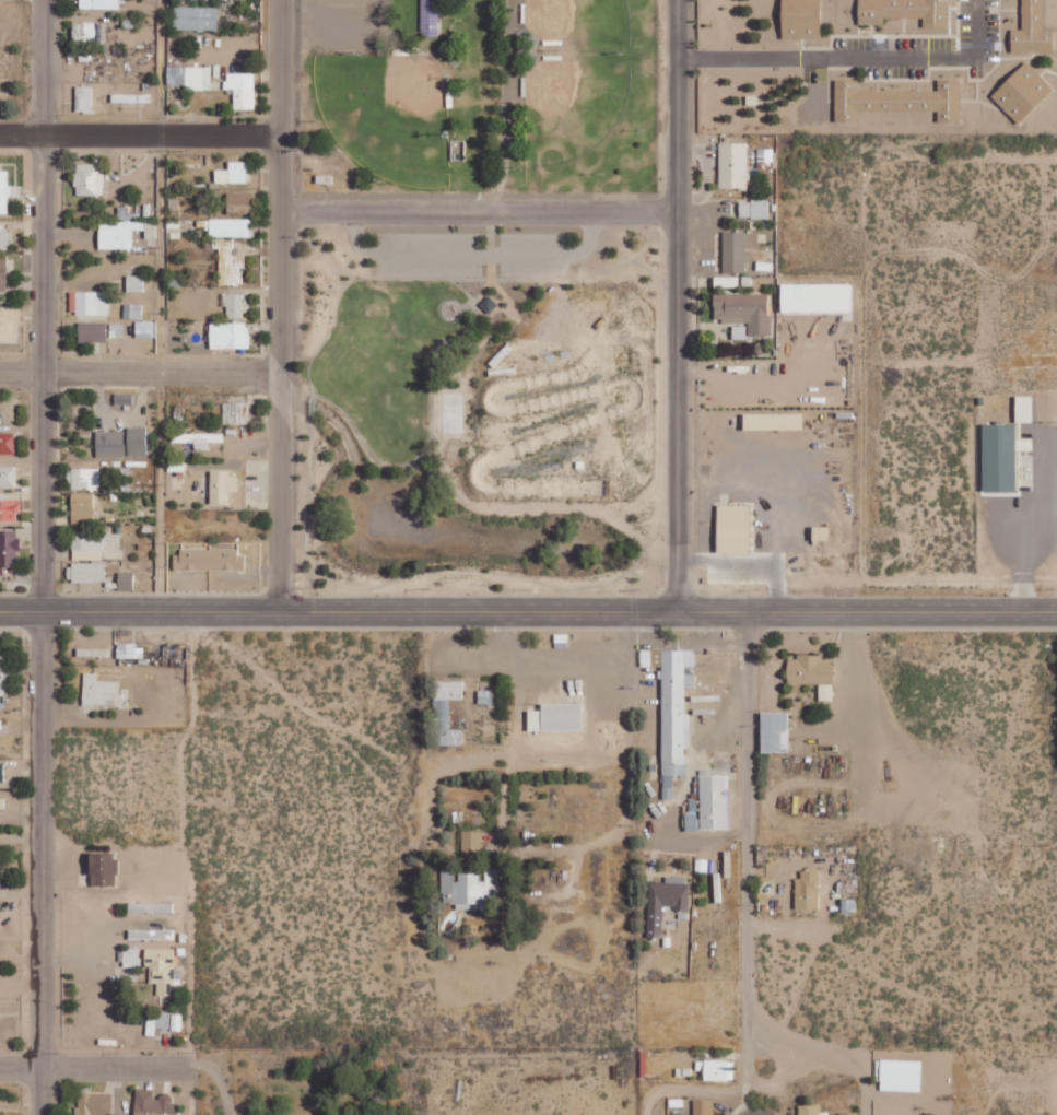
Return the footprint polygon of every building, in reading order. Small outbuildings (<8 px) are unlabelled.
[(123,0),(79,0),(79,8),(122,9),(123,0)] [(782,39),(809,38),(809,31),(820,31),(820,0),(781,0),(782,39)] [(858,24),(884,24),(884,18),(913,18),(913,34),(949,34),(949,0),(858,0),(858,24)] [(1022,29),(1011,29),(1011,51),(1053,51),(1053,29),(1043,29),(1043,0),(1022,0),(1022,29)] [(218,7),(173,5),(172,29),(217,30),(218,7)] [(106,22),(73,21),(73,43),(106,43),(106,22)] [(991,96),(1019,123),(1053,87),(1025,60),(991,96)] [(211,90),(211,66),(167,66),(167,85),(185,85),(185,90),(211,90)] [(255,109),(254,73),(225,73),(225,89),(233,89),(233,109),(255,109)] [(858,90),(858,78),(835,78),(835,121),(859,121),(859,111),(938,111),(938,121),(961,121),(961,79),(938,79),(938,90),(858,90)] [(91,112),(92,86),(76,86),(75,112),(91,112)] [(718,188),(747,189),(748,142),(719,142),(718,188)] [(75,195),(104,195),(103,158),(95,159),(95,163),(75,163),(75,195)] [(246,183),(247,161),(229,161),(228,169),(215,169),(215,183),(246,183)] [(9,203),(9,170),(0,170),(0,203),(9,203)] [(252,210),(251,193),(227,193),(227,210),(252,210)] [(769,200),(739,200),(740,218),(769,218),(769,200)] [(251,219),(209,218),(209,237),(251,237),(251,219)] [(98,249),(132,249),(132,230),(145,230),(145,238),(156,238),(156,221),(99,220),(98,249)] [(11,250),(11,235),(6,235),(6,223),(0,223),(0,250),(11,250)] [(723,272),(745,273),(745,231),(723,231),(723,272)] [(218,285),(244,285),(244,255),(233,255),(234,238),(213,238),(213,248),(219,248),(218,285)] [(127,292),(144,292),(143,275),(127,275),(127,292)] [(69,291),(69,314),(108,314),(108,291),(69,291)] [(770,294),(714,293),(713,322),(748,322),(748,335),(769,335),(770,294)] [(225,318),(246,318),(247,294),(225,294),(225,318)] [(123,318),(142,319),(143,304),(123,304),(123,318)] [(14,341),(14,324),(19,324),(20,309),(0,309),(0,341),(14,341)] [(157,321),(136,321),(135,337),(157,337),(157,321)] [(78,341),(106,342),(107,322),(78,322),(78,341)] [(248,348),(247,322),(209,323),(209,349),(248,348)] [(110,324),(110,337),(124,336),(123,323),(110,324)] [(132,404),(132,393),(114,393),(114,404),(132,404)] [(1032,396),(1016,396),(1016,423),(1033,422),(1032,396)] [(0,400),(0,421),(14,421),(14,401),(0,400)] [(248,424),(248,402),(223,403),(223,424),(248,424)] [(744,430),(803,429),(803,413),(744,414),(744,430)] [(982,424),(983,490),(1017,490),(1016,450),(1032,450),(1032,438),(1016,438),(1016,424),(982,424)] [(95,430),(96,456),(147,456),(146,429),(95,430)] [(14,432),(0,432),(0,454),(15,453),(14,432)] [(223,433),(171,433),(171,442),(194,443),(194,450),(209,450),(209,442),(223,442),(223,433)] [(16,487),(15,466),(0,466),(0,487),(16,487)] [(100,468),(67,468),(67,489),(100,490),(100,468)] [(229,471),(210,471),(209,504),(228,505),(228,491),(237,491),(237,475),(229,475),(229,471)] [(93,493),(71,494),(72,524),(94,523),(93,493)] [(20,520),(19,499),(0,499),(0,520),(20,520)] [(750,505),(717,505),(717,552),(749,553),(750,505)] [(0,531),(0,574),(5,574),(4,567),(18,567),(17,530),(0,531)] [(104,560),(105,531),(72,531),(72,559),(104,560)] [(173,550),(173,571),(244,570),(244,550),(173,550)] [(66,563),(67,582),(105,582),(105,562),(66,563)] [(133,590),(133,572),(118,572),(117,589),(133,590)] [(137,664),(156,664),(156,648),(136,647),(137,642),(117,642),(116,658),(137,658),(137,664)] [(108,657),(108,648),(77,647),(77,656),(108,657)] [(662,666),(662,798),(673,798),(673,775),(686,775),(686,747),(690,747),(690,713),(685,713),(685,687),(695,687),(695,649),(640,649),(640,666),(662,666)] [(0,654),(0,695),(8,694),(7,653),(0,654)] [(787,659),(787,682),(834,683),(834,663),(821,663),(821,654),(796,654),(796,659),(787,659)] [(113,705),(113,693),(119,693),(119,680),(97,680),(97,672),(83,671),(82,704),(113,705)] [(462,680),(434,680),(434,744),(463,744),(463,728),(449,728),(449,699),(462,699),(462,680)] [(819,700),(833,700),(833,683),(819,684),(819,700)] [(494,689),(478,689),(478,703),(493,703),(494,689)] [(528,710),(528,730),(582,730),(581,702),(542,703),(542,709),(528,710)] [(789,711),(761,711),(760,751),(788,752),(789,711)] [(728,829),(727,774),(699,775),(700,815),(685,815),(685,830),(728,829)] [(462,852),(483,852),(482,830),(462,831),(462,852)] [(116,851),(89,851),(90,885),(117,884),(116,851)] [(499,868),(485,868),(485,879),(480,879),(480,871),(456,871),(456,868),(441,868),(441,902),(456,902),(455,909),(485,910),(485,896),(499,896),(499,868)] [(797,909),(819,909),(819,869),(797,870),(797,909)] [(688,910),(688,876),(666,876),(665,882),(648,882),(647,937),(662,937),(663,905),(675,905),(674,910),(688,910)] [(174,903),(129,902),(128,912),(173,913),(174,903)] [(174,930),(128,929),(128,938),(173,940),(174,930)] [(139,967),(139,949),(121,948),(121,966),(139,967)] [(149,983),(157,983),(156,994),(173,994),(174,985),(181,985),(181,970),(174,970),(174,949),(145,948),(145,965),(149,966),(149,983)] [(182,1013),(147,1012),(146,1037),(170,1038),(170,1030),(181,1030),(182,1013)] [(704,1080),(733,1080),(734,1060),(696,1059),(696,1070),(704,1070),(704,1080)] [(920,1091),(921,1060),(879,1059),(878,1091),(920,1091)] [(179,1103),(171,1103),(171,1095),(153,1095),(153,1089),(136,1088),(134,1114),(161,1114),(178,1114),(179,1103)] [(112,1093),(76,1092),(76,1114),(93,1114),(111,1114),(112,1093)] [(692,1099),(693,1114),(713,1114),(713,1099),(692,1099)]
